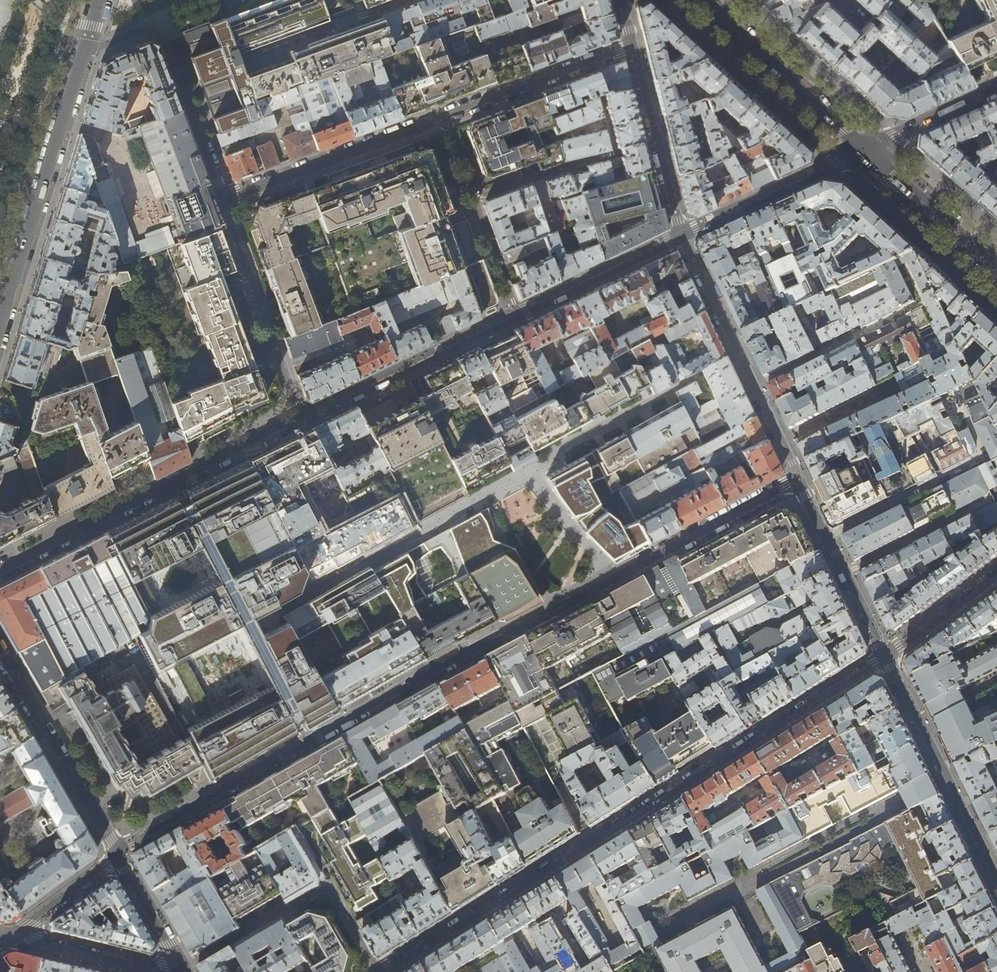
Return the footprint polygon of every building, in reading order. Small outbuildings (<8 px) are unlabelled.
[(303,0),(276,0),(224,19),(224,20),(237,54),(304,30),(303,26),(311,23),(303,0)] [(311,23),(328,17),(322,0),(303,0),(311,23)] [(416,3),(430,40),(466,28),(455,0),(424,0),(416,3)] [(466,28),(474,25),(492,19),(485,0),(455,0),(466,28)] [(492,19),(524,8),(527,7),(525,0),(485,0),(492,19)] [(549,0),(546,0),(531,5),(532,8),(530,9),(530,11),(526,13),(530,24),(531,27),(555,18),(549,0)] [(555,18),(559,28),(560,31),(570,27),(573,26),(584,21),(612,13),(608,0),(549,0),(555,18)] [(667,48),(681,32),(663,15),(647,0),(646,0),(635,6),(641,30),(647,53),(667,48)] [(802,13),(825,3),(824,2),(825,1),(828,0),(798,0),(802,13)] [(888,1),(873,18),(859,33),(829,66),(842,78),(860,94),(879,74),(880,73),(859,54),(875,37),(895,56),(931,17),(921,0),(889,0),(888,1)] [(873,18),(888,1),(888,0),(853,0),(873,18)] [(984,15),(987,13),(990,20),(945,40),(953,54),(963,69),(973,64),(996,53),(996,0),(977,0),(984,15)] [(796,35),(801,40),(829,66),(859,33),(825,1),(824,2),(825,3),(796,35)] [(400,8),(398,9),(402,21),(409,19),(414,31),(408,34),(409,37),(412,47),(430,40),(416,3),(411,5),(400,8)] [(530,24),(526,13),(524,8),(492,19),(474,25),(480,41),(480,42),(530,24)] [(382,15),(383,17),(396,52),(412,47),(409,37),(405,39),(400,25),(401,21),(402,21),(398,9),(396,10),(387,13),(382,15)] [(614,23),(612,13),(584,21),(586,32),(574,37),(570,27),(560,31),(569,56),(590,48),(618,38),(614,23)] [(288,51),(292,61),(300,86),(331,75),(336,73),(379,58),(396,52),(383,17),(378,19),(350,29),(308,45),(307,49),(301,51),(295,53),(292,50),(288,51)] [(944,58),(948,57),(953,54),(945,40),(931,17),(895,56),(918,77),(928,66),(929,66),(933,63),(940,60),(944,58)] [(181,32),(185,43),(207,103),(215,125),(218,134),(261,119),(255,102),(246,77),(237,54),(224,20),(210,25),(209,22),(181,32)] [(480,41),(474,25),(466,28),(430,40),(412,47),(396,52),(379,58),(400,116),(419,109),(462,93),(494,81),(486,58),(480,41)] [(552,34),(521,45),(520,43),(485,56),(486,58),(494,81),(495,84),(511,78),(552,63),(569,56),(560,31),(559,28),(551,31),(552,34)] [(675,70),(707,55),(689,39),(681,32),(667,48),(647,53),(650,64),(654,79),(675,70)] [(153,120),(181,110),(176,97),(161,58),(156,45),(149,42),(102,62),(100,63),(90,95),(82,122),(119,132),(124,130),(121,123),(120,122),(119,121),(121,113),(118,112),(127,85),(125,84),(126,79),(133,76),(134,77),(137,76),(136,75),(142,72),(146,85),(143,86),(150,105),(148,105),(153,120)] [(953,54),(948,57),(952,66),(920,80),(932,106),(950,97),(973,86),(963,69),(953,54)] [(712,60),(707,55),(675,70),(678,81),(682,94),(685,106),(702,99),(684,82),(683,80),(690,78),(709,96),(729,75),(712,60)] [(334,83),(354,137),(376,129),(401,120),(400,116),(379,58),(336,73),(339,82),(334,83)] [(254,74),(246,77),(255,102),(294,88),(300,86),(292,61),(285,63),(277,66),(270,69),(260,72),(254,74)] [(598,72),(603,85),(606,84),(609,91),(610,93),(631,89),(628,76),(624,62),(609,68),(598,72)] [(678,81),(675,70),(654,79),(658,94),(663,114),(685,106),(682,94),(679,94),(679,97),(677,97),(673,83),(678,81)] [(578,79),(564,84),(571,105),(605,92),(604,89),(603,85),(598,72),(578,79)] [(895,89),(879,74),(860,94),(871,105),(883,116),(903,119),(911,115),(932,106),(920,80),(899,90),(895,89)] [(334,83),(331,75),(300,86),(294,88),(299,100),(301,105),(318,150),(335,144),(354,137),(334,83)] [(740,85),(729,75),(709,96),(704,98),(711,114),(713,114),(712,110),(720,107),(733,118),(752,97),(740,85)] [(554,88),(541,93),(548,114),(556,111),(555,107),(553,108),(551,104),(552,103),(553,105),(554,105),(556,105),(557,105),(558,104),(558,103),(559,102),(558,101),(560,100),(563,108),(571,105),(564,84),(554,88)] [(271,110),(299,100),(294,88),(255,102),(261,119),(218,134),(216,135),(218,140),(228,167),(234,181),(246,176),(278,165),(270,142),(265,144),(264,141),(260,143),(259,141),(254,143),(253,140),(231,148),(230,144),(277,127),(271,110)] [(609,91),(607,91),(605,92),(571,105),(563,108),(556,111),(548,114),(554,134),(601,116),(599,107),(606,105),(617,147),(620,147),(620,146),(644,140),(638,115),(631,89),(610,93),(609,91)] [(510,108),(501,111),(508,131),(523,126),(528,140),(512,146),(519,167),(536,161),(539,170),(563,161),(557,141),(554,134),(548,114),(541,93),(521,101),(509,105),(510,108)] [(760,104),(752,97),(733,118),(745,129),(744,134),(734,138),(719,123),(716,124),(718,128),(732,154),(755,141),(756,141),(753,138),(757,133),(757,132),(760,129),(763,133),(776,119),(760,104)] [(704,98),(702,99),(685,106),(663,114),(667,130),(671,146),(694,140),(693,134),(691,133),(687,116),(697,112),(699,113),(704,133),(718,128),(716,124),(714,121),(711,114),(704,98)] [(996,147),(996,128),(996,126),(996,104),(980,111),(996,147)] [(318,150),(301,105),(288,109),(297,133),(282,139),(290,160),(318,150)] [(224,227),(181,110),(153,120),(146,122),(138,125),(180,237),(176,239),(177,242),(181,240),(182,242),(222,228),(224,227)] [(473,121),(468,134),(475,153),(481,169),(484,169),(485,171),(489,173),(493,173),(494,175),(519,167),(512,146),(508,131),(501,111),(488,116),(473,121)] [(982,154),(996,147),(980,111),(951,125),(923,138),(921,150),(934,162),(953,180),(972,160),(966,154),(972,148),(969,142),(975,138),(982,154)] [(138,125),(146,122),(143,114),(125,120),(128,128),(138,125)] [(793,135),(776,119),(763,133),(756,141),(755,141),(761,152),(762,156),(769,153),(762,146),(764,143),(767,146),(768,144),(778,152),(764,159),(773,179),(789,172),(808,163),(810,150),(793,135)] [(732,154),(718,128),(704,133),(710,156),(698,160),(695,147),(696,146),(694,140),(671,146),(674,159),(678,173),(706,167),(732,154)] [(605,129),(557,141),(563,161),(610,149),(605,129)] [(90,177),(93,176),(79,134),(68,169),(64,180),(62,186),(88,194),(101,198),(97,187),(92,185),(90,182),(89,181),(90,177)] [(79,134),(93,176),(97,187),(101,198),(103,204),(114,236),(123,263),(169,247),(162,228),(145,234),(146,239),(134,243),(107,164),(104,165),(95,137),(79,134)] [(620,146),(620,147),(621,151),(623,156),(608,160),(612,173),(618,171),(617,168),(622,167),(624,177),(652,170),(651,167),(647,152),(645,145),(644,140),(620,146)] [(737,163),(761,152),(755,141),(732,154),(737,163)] [(329,185),(320,188),(317,190),(318,192),(310,195),(318,216),(348,299),(387,283),(382,270),(409,260),(419,285),(437,278),(435,273),(442,270),(444,275),(461,268),(477,312),(494,304),(496,298),(493,290),(482,260),(467,219),(447,227),(442,214),(450,210),(438,178),(429,154),(428,149),(418,152),(415,153),(412,144),(364,162),(331,174),(330,175),(328,177),(328,182),(329,185)] [(980,155),(981,159),(977,164),(972,160),(953,180),(965,191),(981,205),(996,188),(996,171),(995,173),(996,173),(991,178),(983,171),(991,162),(996,160),(996,147),(982,154),(980,155)] [(737,163),(732,154),(706,167),(678,173),(682,189),(688,212),(695,215),(722,203),(741,194),(752,189),(739,166),(737,163)] [(764,159),(762,156),(739,166),(752,189),(759,185),(773,179),(764,159)] [(613,180),(612,173),(608,160),(589,165),(586,166),(587,171),(569,176),(574,192),(578,190),(581,189),(580,185),(589,182),(590,183),(591,183),(593,182),(594,186),(613,180)] [(652,170),(624,177),(613,180),(594,186),(581,189),(578,190),(586,214),(588,219),(590,225),(661,207),(657,190),(652,170)] [(568,171),(559,174),(539,181),(531,184),(545,228),(551,226),(553,231),(563,227),(561,220),(566,218),(559,197),(574,192),(569,176),(568,171)] [(814,188),(797,195),(803,210),(808,207),(810,213),(806,215),(822,251),(828,249),(838,244),(857,223),(853,219),(857,215),(861,218),(871,207),(860,196),(847,185),(827,181),(814,188)] [(522,188),(516,190),(526,221),(528,227),(532,240),(542,236),(547,234),(545,228),(531,184),(522,188)] [(88,194),(62,186),(58,202),(53,218),(82,227),(96,231),(114,236),(103,204),(87,199),(88,194)] [(981,205),(995,218),(996,220),(996,188),(981,205)] [(318,216),(310,195),(308,189),(270,203),(262,206),(260,206),(253,221),(254,222),(259,236),(263,247),(257,249),(264,268),(293,258),(288,245),(290,244),(287,235),(285,236),(284,232),(288,230),(289,229),(290,228),(289,225),(296,223),(296,224),(318,216)] [(515,225),(526,221),(516,190),(485,201),(483,205),(493,233),(500,252),(532,240),(528,227),(512,233),(505,216),(511,214),(515,225)] [(578,190),(574,192),(559,197),(566,218),(567,220),(574,218),(575,222),(572,227),(579,248),(568,253),(562,253),(557,240),(564,237),(565,239),(570,237),(566,226),(563,227),(553,231),(547,234),(542,236),(546,248),(547,252),(552,250),(554,254),(549,255),(553,269),(552,269),(558,280),(579,270),(602,259),(596,243),(591,245),(589,240),(595,238),(590,225),(588,219),(585,219),(584,217),(581,218),(581,215),(586,214),(578,190)] [(785,201),(774,206),(784,229),(798,223),(808,248),(795,254),(815,297),(821,295),(815,282),(813,282),(809,274),(818,270),(828,292),(838,287),(825,257),(823,254),(818,257),(817,254),(822,252),(822,251),(806,215),(803,210),(797,195),(785,201)] [(815,297),(795,254),(784,229),(774,206),(760,212),(746,219),(768,268),(771,276),(787,311),(794,308),(803,303),(815,297)] [(661,207),(590,225),(595,238),(596,243),(602,259),(633,244),(666,228),(661,207)] [(861,218),(857,223),(838,244),(828,249),(830,254),(825,257),(838,287),(895,260),(906,255),(916,251),(917,249),(898,231),(878,213),(871,207),(861,218)] [(76,245),(82,227),(53,218),(47,236),(43,250),(41,256),(97,273),(125,270),(123,263),(114,236),(96,231),(88,258),(74,254),(74,253),(75,253),(76,253),(77,252),(78,251),(78,249),(78,247),(76,245)] [(763,264),(765,269),(768,268),(746,219),(736,223),(711,235),(703,239),(700,245),(708,261),(722,290),(738,323),(742,332),(767,320),(771,318),(782,313),(787,311),(771,276),(766,278),(760,265),(763,264)] [(237,269),(222,228),(182,242),(170,246),(202,334),(204,333),(222,379),(252,368),(242,340),(228,301),(220,280),(219,276),(237,269)] [(542,236),(532,240),(500,252),(509,275),(516,293),(518,299),(529,294),(550,284),(558,280),(552,269),(553,269),(549,255),(538,261),(535,261),(528,264),(529,265),(523,268),(519,257),(528,254),(529,255),(546,248),(542,236)] [(927,257),(917,249),(916,251),(938,299),(953,282),(945,275),(927,257)] [(319,262),(314,250),(293,258),(264,268),(275,297),(289,336),(321,325),(300,269),(319,262)] [(659,259),(642,267),(649,283),(658,279),(661,285),(652,289),(655,295),(689,278),(683,266),(676,251),(659,259)] [(906,316),(881,329),(841,349),(825,357),(834,375),(845,369),(854,365),(864,359),(877,385),(894,375),(921,361),(958,342),(957,342),(952,329),(949,324),(946,317),(945,314),(941,305),(938,299),(916,251),(906,255),(936,321),(932,323),(922,307),(918,299),(914,301),(895,260),(838,287),(828,292),(821,295),(815,297),(803,303),(808,315),(822,309),(824,311),(826,310),(832,322),(827,324),(829,327),(817,333),(823,344),(830,340),(860,325),(862,328),(880,319),(902,307),(906,314),(905,314),(906,316)] [(85,311),(90,294),(87,293),(86,291),(87,287),(92,289),(97,273),(41,256),(36,273),(29,294),(68,306),(72,307),(85,311)] [(649,283),(642,267),(627,275),(591,292),(574,300),(596,342),(600,340),(600,342),(597,343),(606,360),(612,357),(629,348),(648,337),(642,325),(610,340),(599,318),(641,297),(650,316),(662,310),(655,295),(652,289),(649,283)] [(444,275),(437,278),(419,285),(371,305),(394,360),(414,350),(430,342),(422,325),(420,324),(401,333),(401,336),(399,337),(393,322),(395,321),(396,323),(458,298),(462,309),(440,319),(447,334),(466,325),(480,318),(477,312),(461,268),(444,275)] [(128,278),(125,270),(97,273),(92,289),(90,294),(85,311),(79,329),(78,334),(75,344),(88,382),(41,398),(31,428),(41,432),(74,420),(79,435),(80,434),(94,429),(108,474),(129,464),(147,454),(136,422),(109,435),(90,383),(119,373),(114,358),(102,324),(97,323),(109,284),(128,278)] [(696,294),(689,278),(655,295),(662,310),(667,321),(675,317),(677,322),(703,309),(696,294)] [(959,287),(953,282),(938,299),(941,305),(945,301),(948,304),(946,306),(949,309),(945,314),(946,317),(949,314),(951,312),(967,294),(959,287)] [(61,328),(68,306),(29,294),(23,314),(22,318),(18,333),(47,341),(51,343),(66,347),(75,344),(78,334),(73,332),(74,328),(79,329),(85,311),(72,307),(67,325),(65,327),(64,328),(64,329),(65,331),(64,336),(50,332),(52,325),(61,328)] [(974,301),(967,294),(951,312),(956,316),(958,316),(961,319),(952,329),(957,342),(973,325),(968,321),(971,318),(976,322),(985,311),(974,301)] [(574,300),(562,306),(532,321),(514,330),(516,335),(532,365),(546,393),(569,380),(586,370),(606,360),(597,343),(596,342),(574,300)] [(356,378),(376,369),(394,360),(371,305),(353,313),(334,320),(356,378)] [(815,351),(794,308),(787,311),(782,313),(804,357),(815,351)] [(654,351),(650,353),(649,357),(654,366),(642,372),(649,386),(653,394),(665,387),(695,371),(700,369),(725,355),(713,330),(703,309),(677,322),(672,325),(669,326),(668,323),(667,321),(662,310),(650,316),(640,321),(642,325),(648,337),(629,348),(636,362),(640,360),(638,357),(653,349),(654,351)] [(985,311),(976,322),(981,326),(978,330),(973,325),(957,342),(958,342),(963,354),(976,340),(989,353),(971,372),(977,385),(996,364),(996,322),(985,311)] [(804,357),(782,313),(771,318),(785,349),(783,350),(781,348),(779,347),(778,348),(776,348),(776,350),(776,351),(776,353),(773,354),(765,338),(774,334),(767,320),(742,332),(753,352),(765,377),(778,370),(804,357)] [(334,320),(321,325),(289,336),(283,338),(295,370),(306,399),(310,401),(332,390),(356,378),(334,320)] [(43,352),(47,341),(18,333),(10,357),(4,378),(5,378),(33,387),(38,369),(43,370),(48,353),(43,352)] [(499,343),(480,352),(530,451),(560,434),(589,419),(578,397),(569,380),(546,393),(537,398),(531,387),(527,388),(519,371),(532,365),(516,335),(499,343)] [(963,354),(958,342),(921,361),(938,398),(940,397),(947,394),(955,390),(958,388),(967,407),(985,444),(992,461),(993,461),(996,459),(996,428),(977,385),(971,372),(963,354)] [(152,346),(114,358),(119,373),(136,422),(147,454),(151,467),(155,478),(172,469),(191,460),(189,455),(182,434),(171,402),(152,346)] [(530,451),(480,352),(478,348),(467,353),(456,358),(467,381),(482,374),(488,386),(474,394),(479,404),(495,435),(509,462),(513,471),(534,459),(530,451)] [(702,373),(713,394),(709,396),(709,395),(700,399),(702,404),(714,398),(739,384),(733,372),(727,360),(725,355),(700,369),(702,373)] [(642,372),(638,364),(620,374),(612,357),(606,360),(586,370),(596,387),(578,397),(589,419),(615,404),(649,386),(642,372)] [(826,379),(834,375),(825,357),(817,361),(801,369),(769,385),(773,394),(778,403),(795,395),(801,392),(807,390),(817,384),(826,379)] [(431,376),(430,377),(428,374),(424,376),(425,379),(424,379),(428,386),(429,386),(431,391),(418,397),(419,400),(429,420),(442,413),(442,412),(447,409),(446,407),(447,407),(448,407),(450,407),(453,405),(454,404),(454,403),(452,399),(454,397),(462,412),(479,404),(474,394),(467,381),(456,358),(449,363),(439,368),(440,370),(437,371),(431,375),(431,376)] [(849,376),(845,369),(834,375),(826,379),(829,386),(821,391),(817,384),(807,390),(810,396),(798,402),(795,395),(778,403),(791,429),(877,385),(864,359),(854,365),(857,372),(849,376)] [(252,368),(222,379),(219,380),(219,381),(235,424),(261,412),(273,407),(280,389),(274,372),(270,361),(252,368)] [(938,398),(921,361),(894,375),(903,393),(826,430),(834,446),(854,437),(858,435),(888,421),(938,398)] [(977,385),(996,428),(996,397),(990,391),(990,388),(996,380),(996,364),(977,385)] [(5,378),(4,378),(0,390),(0,420),(5,422),(8,412),(18,415),(5,378)] [(189,395),(171,402),(182,434),(200,427),(204,440),(216,434),(235,424),(219,381),(188,392),(189,395)] [(689,385),(676,392),(680,401),(686,413),(698,407),(692,396),(699,392),(698,389),(700,388),(698,385),(696,386),(694,382),(689,385)] [(747,400),(739,384),(714,398),(726,424),(723,426),(720,419),(695,432),(701,444),(753,415),(754,415),(747,400)] [(371,402),(357,409),(369,431),(371,435),(391,474),(416,524),(421,522),(416,511),(464,486),(449,459),(432,425),(429,420),(419,400),(398,410),(391,396),(389,394),(371,402)] [(679,433),(692,426),(686,413),(680,401),(635,427),(622,434),(622,435),(635,457),(645,475),(688,451),(679,433)] [(332,418),(311,428),(312,429),(324,453),(335,447),(335,446),(341,443),(340,442),(338,439),(339,436),(339,433),(344,431),(346,433),(349,434),(350,437),(349,437),(350,438),(356,435),(356,437),(369,431),(357,409),(356,406),(332,418)] [(432,425),(442,413),(429,420),(432,425)] [(759,426),(753,415),(701,444),(692,449),(697,457),(740,434),(745,433),(748,439),(732,448),(731,446),(729,447),(729,446),(699,462),(704,470),(765,439),(759,426)] [(5,422),(0,420),(0,456),(9,453),(16,450),(19,449),(11,444),(13,435),(17,431),(17,425),(5,422)] [(918,484),(888,421),(858,435),(864,448),(868,457),(879,479),(889,498),(903,491),(918,484)] [(94,429),(80,434),(87,456),(89,455),(92,463),(43,488),(45,493),(53,517),(77,505),(112,487),(108,474),(94,429)] [(310,523),(307,517),(301,520),(304,526),(299,528),(272,476),(281,471),(304,487),(318,480),(330,488),(342,510),(351,506),(347,498),(329,462),(324,453),(312,429),(309,431),(308,430),(280,444),(264,452),(266,452),(269,455),(265,461),(262,460),(256,458),(253,457),(251,458),(252,459),(250,460),(249,459),(248,460),(310,583),(350,561),(347,555),(358,549),(340,536),(329,542),(333,550),(316,558),(307,539),(329,527),(317,519),(310,523)] [(968,429),(958,434),(962,441),(970,457),(972,456),(975,455),(976,448),(968,429)] [(825,431),(804,442),(798,445),(802,453),(805,460),(834,446),(826,430),(825,431)] [(334,460),(329,462),(347,498),(352,495),(347,486),(348,482),(376,468),(376,469),(381,469),(385,477),(391,474),(371,435),(364,438),(369,448),(368,451),(368,452),(360,456),(360,455),(348,461),(348,462),(340,466),(340,465),(336,464),(334,460)] [(507,463),(509,462),(495,435),(476,445),(474,442),(472,442),(471,442),(468,444),(467,446),(468,449),(449,459),(464,486),(472,482),(507,463)] [(623,464),(635,457),(622,435),(616,438),(616,437),(605,443),(599,446),(600,447),(590,452),(598,467),(600,466),(604,474),(602,475),(603,477),(612,493),(618,489),(620,489),(617,482),(619,481),(613,469),(617,467),(619,468),(623,465),(623,464)] [(860,450),(854,437),(834,446),(805,460),(811,471),(816,481),(845,468),(843,464),(832,469),(829,463),(843,457),(842,455),(847,453),(853,464),(868,457),(864,448),(860,450)] [(779,473),(780,469),(773,454),(766,439),(765,439),(704,470),(722,504),(738,495),(779,473)] [(962,441),(948,448),(947,446),(941,449),(942,451),(937,454),(937,453),(935,454),(944,471),(953,466),(970,457),(962,441)] [(28,445),(19,449),(16,450),(20,459),(22,460),(32,456),(31,453),(29,448),(28,445)] [(699,462),(697,457),(692,449),(688,451),(645,475),(620,489),(618,489),(633,516),(640,513),(655,505),(663,501),(678,527),(699,516),(722,504),(704,470),(699,462)] [(598,467),(590,452),(545,476),(584,527),(616,560),(648,543),(635,521),(620,526),(615,519),(599,507),(587,484),(595,480),(603,477),(602,475),(598,467)] [(9,453),(0,456),(0,471),(1,469),(14,463),(9,453)] [(43,488),(33,457),(32,456),(22,460),(20,459),(34,496),(45,493),(43,488)] [(993,461),(992,461),(978,468),(959,478),(942,486),(955,511),(973,502),(988,494),(989,491),(996,487),(996,459),(993,461)] [(226,470),(184,492),(250,618),(276,604),(275,602),(310,583),(248,460),(226,470)] [(473,484),(508,466),(509,462),(507,463),(472,482),(473,484)] [(955,511),(942,486),(922,496),(903,506),(909,518),(911,522),(916,531),(933,522),(955,511)] [(184,492),(173,497),(216,581),(238,623),(271,687),(281,707),(291,701),(258,636),(250,618),(184,492)] [(0,511),(0,544),(13,538),(53,517),(45,493),(30,500),(29,498),(20,503),(21,505),(7,512),(3,512),(0,511)] [(238,623),(216,581),(160,611),(143,576),(198,545),(173,497),(149,510),(105,532),(148,618),(145,629),(138,633),(155,666),(238,623)] [(642,517),(640,513),(633,516),(635,521),(648,543),(667,533),(678,527),(663,501),(655,505),(657,508),(642,517)] [(951,548),(961,543),(968,540),(977,535),(981,533),(993,527),(996,524),(996,506),(996,504),(988,506),(983,509),(954,524),(942,530),(951,548)] [(907,518),(909,518),(903,506),(872,522),(843,536),(848,546),(855,562),(886,546),(916,531),(911,522),(906,524),(903,518),(906,516),(907,518)] [(541,600),(540,598),(513,548),(507,551),(493,539),(492,527),(487,508),(469,517),(460,523),(449,528),(419,545),(414,550),(413,549),(383,565),(379,568),(371,571),(396,613),(426,596),(418,582),(413,563),(427,554),(442,546),(453,561),(457,579),(467,573),(494,619),(504,620),(541,600)] [(730,534),(679,560),(707,612),(732,599),(718,572),(746,557),(760,584),(817,554),(802,524),(798,515),(790,519),(787,511),(781,514),(778,508),(777,509),(776,509),(730,534)] [(993,527),(995,531),(985,538),(981,533),(977,535),(994,558),(996,556),(996,524),(993,527)] [(956,557),(951,548),(942,530),(929,537),(915,544),(930,571),(934,569),(943,564),(941,559),(948,555),(950,560),(956,557)] [(14,647),(39,691),(79,667),(91,660),(138,633),(145,629),(148,618),(105,532),(93,538),(72,549),(50,560),(30,571),(6,583),(0,586),(0,623),(14,647)] [(956,557),(970,576),(981,568),(994,558),(977,535),(968,540),(970,543),(969,544),(971,546),(965,550),(961,543),(951,548),(956,557)] [(929,571),(930,571),(915,544),(905,549),(894,554),(901,566),(909,582),(917,578),(914,572),(919,570),(922,575),(929,571)] [(821,551),(817,554),(760,584),(732,599),(707,612),(674,629),(654,640),(664,660),(716,633),(788,594),(790,593),(830,571),(825,559),(821,551)] [(866,583),(901,566),(894,554),(884,560),(861,572),(862,576),(866,583)] [(645,574),(647,578),(674,629),(707,612),(679,560),(677,556),(665,563),(683,595),(677,599),(659,566),(645,574)] [(937,574),(934,569),(930,571),(929,571),(946,594),(957,586),(970,576),(956,557),(950,560),(948,561),(951,566),(943,570),(937,574)] [(912,586),(909,582),(901,566),(866,583),(870,591),(876,604),(904,590),(912,586)] [(369,567),(282,615),(285,621),(294,637),(325,619),(339,644),(308,662),(334,708),(345,702),(375,685),(408,666),(423,658),(398,616),(381,626),(365,597),(381,588),(371,571),(369,567)] [(812,600),(815,606),(806,611),(804,615),(808,622),(811,620),(816,629),(826,623),(832,620),(850,611),(839,588),(830,571),(790,593),(798,607),(812,600)] [(904,590),(921,612),(933,603),(946,594),(929,571),(922,575),(917,578),(909,582),(912,586),(904,590)] [(396,613),(398,616),(423,658),(458,639),(494,619),(467,573),(457,579),(426,596),(396,613)] [(616,594),(597,605),(613,635),(624,656),(654,640),(674,629),(647,578),(616,594)] [(908,622),(921,612),(904,590),(876,604),(881,614),(888,629),(896,631),(908,622)] [(987,600),(996,614),(996,593),(987,600)] [(788,594),(716,633),(735,671),(769,654),(792,641),(798,638),(809,632),(807,629),(801,617),(784,625),(781,632),(768,630),(744,642),(751,656),(745,659),(737,646),(739,645),(730,628),(733,627),(737,633),(757,624),(762,623),(772,617),(778,618),(795,608),(792,603),(788,605),(786,602),(788,601),(787,599),(790,598),(788,594)] [(966,616),(983,639),(992,634),(987,627),(992,624),(996,631),(996,614),(987,600),(978,607),(966,616)] [(565,660),(613,635),(597,605),(585,611),(554,627),(530,641),(558,691),(571,684),(576,681),(565,660)] [(852,615),(850,611),(832,620),(833,623),(827,626),(826,623),(816,629),(827,647),(835,642),(831,634),(837,631),(841,638),(842,637),(858,627),(852,615)] [(956,623),(945,631),(959,651),(968,646),(965,642),(970,640),(971,639),(974,643),(983,639),(966,616),(956,623)] [(285,621),(258,636),(291,701),(281,707),(271,687),(258,693),(185,730),(189,737),(186,739),(206,778),(207,780),(212,778),(214,782),(220,778),(251,761),(297,734),(290,722),(299,718),(306,729),(308,728),(336,712),(334,708),(308,662),(294,637),(285,621)] [(861,633),(858,627),(842,637),(845,643),(839,647),(839,642),(840,641),(839,639),(835,642),(827,647),(841,670),(852,663),(866,654),(868,647),(861,633)] [(816,629),(811,631),(809,632),(798,638),(800,642),(814,664),(820,660),(822,664),(816,667),(824,680),(832,676),(841,670),(827,647),(816,629)] [(959,651),(945,631),(927,644),(908,658),(906,666),(909,670),(911,675),(935,663),(931,656),(935,653),(940,660),(959,651)] [(720,685),(737,675),(735,671),(716,633),(664,660),(674,678),(693,712),(716,748),(745,730),(748,728),(720,685)] [(488,657),(490,661),(503,686),(510,702),(465,726),(468,731),(472,737),(517,713),(558,691),(530,641),(527,636),(509,646),(488,657)] [(664,660),(654,640),(624,656),(593,672),(610,704),(627,695),(630,701),(674,678),(664,660)] [(794,678),(787,682),(796,698),(810,689),(824,680),(816,667),(809,671),(807,668),(814,664),(800,642),(794,645),(792,641),(769,654),(785,680),(792,676),(794,678)] [(996,671),(996,649),(978,658),(968,646),(959,651),(940,660),(935,663),(911,675),(916,686),(917,686),(921,694),(922,697),(929,712),(930,711),(931,713),(933,718),(932,718),(933,720),(967,702),(960,690),(996,671)] [(785,680),(769,654),(735,671),(737,675),(743,683),(762,672),(767,678),(775,673),(775,674),(767,680),(769,682),(764,684),(765,686),(755,693),(751,696),(753,700),(765,718),(770,715),(780,708),(796,698),(787,682),(785,680)] [(185,657),(173,663),(198,717),(210,711),(185,657)] [(104,682),(91,660),(79,667),(92,689),(104,682)] [(484,665),(466,675),(479,699),(503,686),(490,661),(484,665)] [(179,742),(134,665),(104,682),(92,689),(79,667),(39,691),(47,703),(61,695),(63,697),(66,695),(77,713),(111,772),(114,777),(114,778),(114,781),(116,783),(118,783),(121,788),(127,784),(129,784),(132,785),(135,786),(136,786),(140,793),(143,791),(185,767),(188,774),(186,775),(189,781),(192,780),(194,785),(202,781),(206,778),(186,739),(182,740),(179,742)] [(442,687),(441,687),(456,711),(479,699),(466,675),(455,680),(442,687)] [(737,687),(743,683),(737,675),(720,685),(748,728),(751,726),(765,718),(753,700),(744,706),(743,704),(745,702),(744,700),(742,700),(736,691),(737,687)] [(863,686),(848,695),(857,713),(872,704),(869,699),(888,687),(884,679),(880,678),(877,677),(863,686)] [(8,749),(31,735),(22,720),(0,682),(0,753),(8,749)] [(409,725),(418,742),(426,755),(427,754),(468,731),(465,726),(456,711),(441,687),(439,684),(418,695),(398,706),(409,725)] [(602,742),(571,684),(558,691),(517,713),(526,729),(548,717),(571,759),(597,745),(602,742)] [(893,697),(888,687),(869,699),(872,704),(857,713),(863,724),(898,707),(893,697)] [(838,701),(826,709),(841,736),(863,724),(857,713),(848,695),(838,701)] [(955,764),(996,743),(996,717),(987,722),(990,726),(980,731),(967,702),(933,720),(938,730),(955,764)] [(418,742),(391,756),(393,759),(379,767),(362,739),(370,735),(375,743),(409,725),(398,706),(371,721),(358,728),(345,736),(360,763),(373,785),(380,781),(399,770),(426,755),(418,742)] [(905,722),(898,707),(863,724),(841,736),(850,754),(866,746),(860,735),(874,727),(880,738),(906,724),(905,722)] [(850,754),(841,736),(826,709),(791,730),(757,752),(791,808),(804,801),(800,795),(807,792),(811,798),(860,772),(850,754)] [(693,712),(656,736),(679,772),(696,761),(716,748),(693,712)] [(472,737),(505,792),(506,793),(524,785),(506,750),(505,751),(500,743),(526,729),(517,713),(472,737)] [(645,719),(624,731),(632,744),(643,762),(657,785),(668,779),(679,772),(656,736),(645,719)] [(911,733),(906,724),(880,738),(873,742),(876,746),(882,743),(887,753),(883,755),(881,751),(871,756),(866,746),(850,754),(860,772),(875,764),(885,759),(915,742),(911,733)] [(505,792),(472,737),(468,731),(427,754),(484,856),(499,884),(524,868),(528,866),(513,837),(494,846),(476,810),(493,799),(505,792)] [(624,731),(602,742),(604,747),(618,769),(622,775),(636,798),(645,792),(657,785),(643,762),(633,768),(620,747),(623,745),(625,748),(632,744),(624,731)] [(3,887),(7,894),(14,902),(19,909),(36,897),(64,876),(75,868),(94,855),(96,847),(86,831),(81,822),(76,813),(63,791),(43,756),(41,752),(31,735),(8,749),(17,765),(28,782),(23,784),(0,798),(0,823),(34,804),(39,800),(54,825),(61,838),(60,838),(58,838),(57,839),(54,840),(54,842),(54,845),(54,847),(56,848),(58,849),(58,850),(41,861),(39,857),(27,866),(29,870),(11,883),(10,880),(9,879),(10,877),(8,875),(6,875),(4,875),(2,876),(1,876),(0,875),(0,884),(3,887)] [(332,809),(319,787),(360,763),(345,736),(327,746),(286,769),(252,788),(237,797),(240,801),(229,808),(238,822),(241,820),(245,829),(290,804),(289,803),(297,799),(303,801),(313,820),(332,809)] [(919,749),(915,742),(885,759),(891,771),(882,777),(883,780),(887,779),(891,787),(897,784),(905,800),(911,810),(922,805),(941,795),(936,784),(928,768),(927,765),(919,749)] [(955,764),(963,780),(971,797),(974,803),(996,791),(996,788),(995,784),(990,773),(996,770),(996,772),(996,743),(955,764)] [(581,796),(581,797),(583,798),(584,798),(579,802),(583,810),(592,826),(611,814),(636,798),(622,775),(617,778),(618,776),(617,774),(616,773),(614,773),(614,771),(618,769),(604,747),(599,750),(597,745),(571,759),(560,765),(575,795),(579,792),(581,794),(581,796)] [(733,767),(723,773),(735,792),(760,776),(763,781),(761,783),(768,794),(745,808),(757,826),(764,823),(772,818),(768,811),(775,807),(779,815),(791,808),(757,752),(749,757),(733,767)] [(657,879),(618,900),(617,900),(646,953),(656,948),(669,971),(703,971),(696,958),(721,945),(735,971),(788,971),(800,966),(814,959),(809,951),(799,933),(800,933),(790,916),(771,884),(759,890),(791,953),(767,965),(737,904),(663,944),(651,920),(646,922),(637,905),(680,882),(690,899),(734,875),(726,859),(743,850),(751,866),(805,837),(803,833),(822,824),(824,827),(854,811),(853,808),(876,795),(870,783),(882,777),(875,764),(860,772),(811,798),(804,801),(791,808),(779,815),(785,828),(770,836),(758,843),(751,830),(713,850),(703,855),(710,868),(695,876),(688,863),(678,868),(657,879)] [(728,796),(735,792),(723,773),(703,785),(684,797),(692,812),(695,818),(713,850),(751,830),(757,826),(745,808),(713,827),(704,811),(709,808),(710,809),(713,807),(713,806),(714,805),(716,808),(721,805),(722,803),(724,804),(727,802),(727,800),(728,799),(727,799),(728,796)] [(373,785),(350,799),(359,817),(368,836),(381,860),(382,861),(391,878),(393,882),(415,868),(427,889),(404,903),(421,933),(437,923),(454,912),(444,893),(436,898),(434,894),(442,889),(428,865),(416,842),(399,813),(380,781),(373,785)] [(127,820),(135,786),(132,785),(129,784),(120,818),(127,820)] [(484,856),(446,787),(399,813),(416,842),(446,825),(459,848),(428,865),(442,889),(444,893),(454,912),(467,904),(477,898),(485,893),(499,884),(484,856)] [(541,800),(533,787),(529,788),(515,799),(523,811),(521,814),(527,830),(513,837),(528,866),(576,836),(580,833),(565,804),(553,812),(544,798),(541,800)] [(974,803),(980,816),(988,832),(988,833),(996,829),(996,791),(974,803)] [(879,860),(883,852),(894,846),(893,844),(896,843),(918,887),(915,888),(910,886),(908,891),(903,889),(902,894),(898,892),(897,897),(879,892),(877,892),(883,904),(890,901),(898,917),(928,901),(927,901),(945,892),(938,878),(932,866),(929,860),(924,850),(923,847),(921,845),(924,837),(955,822),(951,815),(941,795),(922,805),(931,824),(924,828),(919,819),(918,818),(916,818),(915,819),(911,810),(886,823),(886,824),(851,841),(852,843),(771,883),(771,884),(790,916),(800,933),(822,922),(812,919),(803,900),(806,890),(802,882),(818,874),(822,882),(832,885),(840,881),(843,873),(851,875),(860,870),(862,863),(871,865),(879,860)] [(688,820),(686,815),(692,812),(684,797),(668,808),(652,818),(672,856),(673,859),(678,868),(688,863),(686,858),(701,850),(703,855),(713,850),(695,818),(691,820),(688,820)] [(368,836),(359,817),(341,826),(332,809),(313,820),(338,861),(333,863),(341,875),(345,883),(382,861),(381,860),(364,869),(351,846),(368,836)] [(228,869),(253,855),(226,810),(208,820),(186,832),(213,877),(228,869)] [(785,828),(779,815),(772,818),(764,823),(770,836),(785,828)] [(643,823),(631,831),(657,879),(678,868),(673,859),(660,866),(651,850),(660,846),(667,859),(672,856),(652,818),(643,823)] [(962,836),(955,822),(924,837),(921,845),(923,847),(935,841),(944,860),(932,866),(938,878),(957,868),(954,863),(961,860),(964,865),(973,860),(962,836)] [(21,832),(18,825),(0,837),(0,845),(21,832)] [(169,836),(145,849),(134,856),(148,879),(164,906),(211,879),(213,877),(186,832),(183,828),(169,836)] [(317,876),(322,873),(297,829),(259,851),(283,893),(288,901),(299,894),(313,886),(317,883),(318,878),(317,876)] [(988,833),(987,834),(996,853),(996,829),(988,833)] [(613,842),(592,855),(618,900),(657,879),(631,831),(613,842)] [(927,848),(924,850),(929,860),(933,859),(927,848)] [(283,893),(259,851),(253,855),(228,869),(234,882),(218,891),(236,921),(258,908),(283,893)] [(618,900),(592,855),(573,867),(557,877),(570,898),(575,906),(614,971),(629,963),(626,958),(634,953),(635,955),(638,954),(640,957),(646,954),(646,953),(617,900),(618,900)] [(948,911),(954,908),(989,891),(981,874),(973,860),(964,865),(957,868),(938,878),(945,892),(927,901),(928,901),(936,917),(948,911)] [(373,887),(391,878),(382,861),(345,883),(352,894),(361,910),(380,899),(373,887)] [(806,890),(822,882),(818,874),(802,882),(806,890)] [(536,920),(570,898),(557,877),(524,898),(536,920)] [(224,938),(240,929),(236,921),(218,891),(211,879),(164,906),(176,928),(193,956),(224,938)] [(99,888),(86,897),(99,915),(106,910),(109,910),(112,915),(129,906),(120,890),(116,883),(109,881),(99,888)] [(989,891),(954,908),(957,914),(959,915),(967,911),(972,920),(996,908),(996,907),(992,896),(989,891)] [(7,918),(11,915),(19,909),(14,902),(7,894),(3,896),(0,892),(0,919),(7,918)] [(404,903),(400,895),(386,904),(388,906),(392,904),(398,912),(375,926),(368,915),(358,922),(368,939),(380,959),(400,946),(421,933),(404,903)] [(99,915),(86,897),(71,908),(49,924),(51,931),(77,938),(105,944),(109,929),(109,928),(102,919),(100,926),(91,924),(88,920),(96,915),(98,918),(100,916),(99,915)] [(536,920),(524,898),(507,908),(490,919),(520,971),(566,971),(541,928),(536,920)] [(893,971),(911,971),(894,937),(921,924),(931,946),(926,948),(938,971),(963,971),(956,958),(944,934),(936,917),(928,901),(898,917),(890,921),(871,930),(893,971)] [(141,925),(129,906),(112,915),(115,921),(114,923),(114,924),(109,928),(109,929),(105,944),(127,950),(150,955),(154,949),(141,925)] [(614,971),(575,906),(566,919),(590,956),(587,957),(589,961),(588,967),(581,971),(552,921),(541,928),(566,971),(614,971)] [(972,920),(968,922),(944,934),(956,958),(978,946),(996,936),(996,908),(972,920)] [(296,940),(315,971),(349,971),(351,963),(352,956),(340,933),(330,916),(311,911),(309,913),(287,925),(296,940)] [(952,921),(948,911),(936,917),(944,934),(968,922),(965,917),(963,916),(952,921)] [(247,969),(296,940),(287,925),(283,918),(257,933),(234,947),(239,955),(245,965),(247,969)] [(490,919),(458,939),(423,961),(429,971),(452,971),(493,946),(499,957),(478,970),(479,971),(520,971),(490,919)] [(871,930),(852,939),(859,952),(872,946),(875,952),(873,953),(872,956),(879,969),(881,968),(884,971),(893,971),(871,930)] [(978,946),(984,958),(987,956),(986,953),(987,952),(990,957),(992,956),(994,960),(987,963),(991,971),(996,971),(996,936),(978,946)] [(296,940),(247,969),(249,971),(287,971),(296,966),(300,971),(305,971),(306,971),(305,969),(307,968),(309,971),(315,971),(296,940)] [(814,959),(821,971),(845,971),(844,971),(847,971),(840,958),(837,959),(835,955),(831,957),(823,943),(809,951),(814,959)] [(987,963),(984,958),(978,946),(956,958),(963,971),(991,971),(987,963)] [(239,955),(234,947),(199,968),(202,971),(231,971),(225,963),(239,955)] [(40,960),(19,955),(14,954),(7,955),(0,960),(0,971),(37,971),(40,960)] [(814,959),(800,966),(788,971),(795,971),(800,970),(801,971),(821,971),(814,959)] [(40,960),(37,971),(68,971),(69,967),(55,963),(40,960)] [(406,971),(429,971),(423,961),(408,971),(406,971)]
